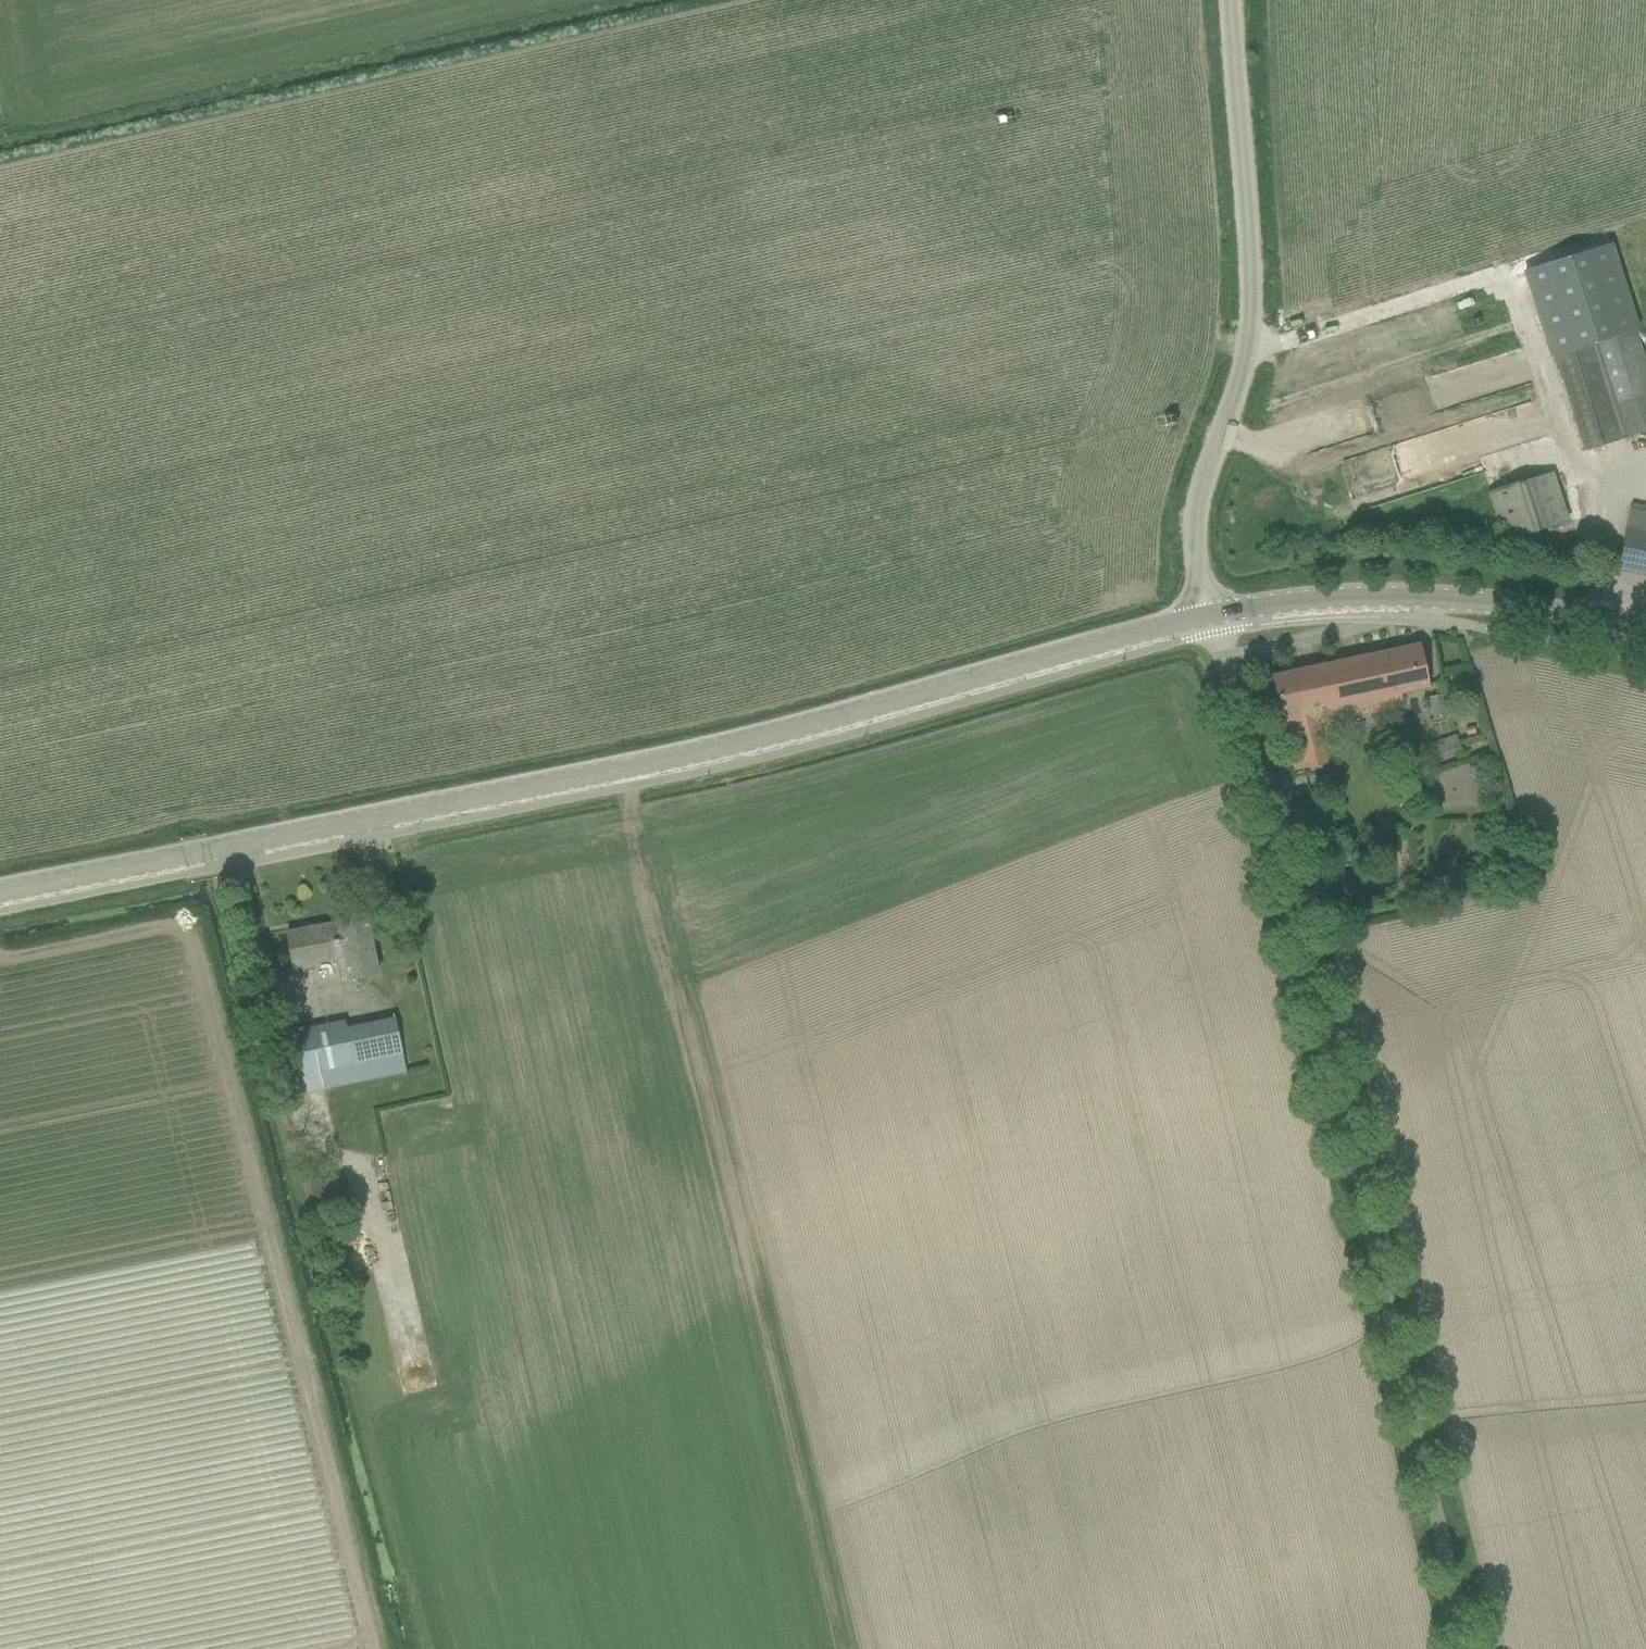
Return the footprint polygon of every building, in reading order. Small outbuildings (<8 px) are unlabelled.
[(1630,333),(1632,333),(1603,247),(1519,274),(1548,360),(1550,359),(1582,454),(1645,432),(1645,381),(1630,333)] [(1490,492),(1506,541),(1568,521),(1552,470),(1490,492)] [(1645,574),(1645,511),(1630,508),(1618,568),(1645,574)] [(1336,720),(1367,714),(1405,706),(1402,693),(1430,687),(1420,644),(1272,676),(1284,731),(1286,730),(1294,769),(1328,762),(1319,724),(1336,720)] [(1450,717),(1446,695),(1428,698),(1432,721),(1450,717)] [(1467,736),(1476,734),(1475,726),(1465,728),(1467,736)] [(1456,735),(1430,744),(1437,764),(1463,754),(1456,735)] [(352,977),(378,972),(366,912),(339,918),(339,922),(287,932),(294,967),(347,956),(352,977)] [(326,1090),(359,1083),(347,1025),(346,1020),(284,1032),(296,1092),(296,1095),(326,1090)]
